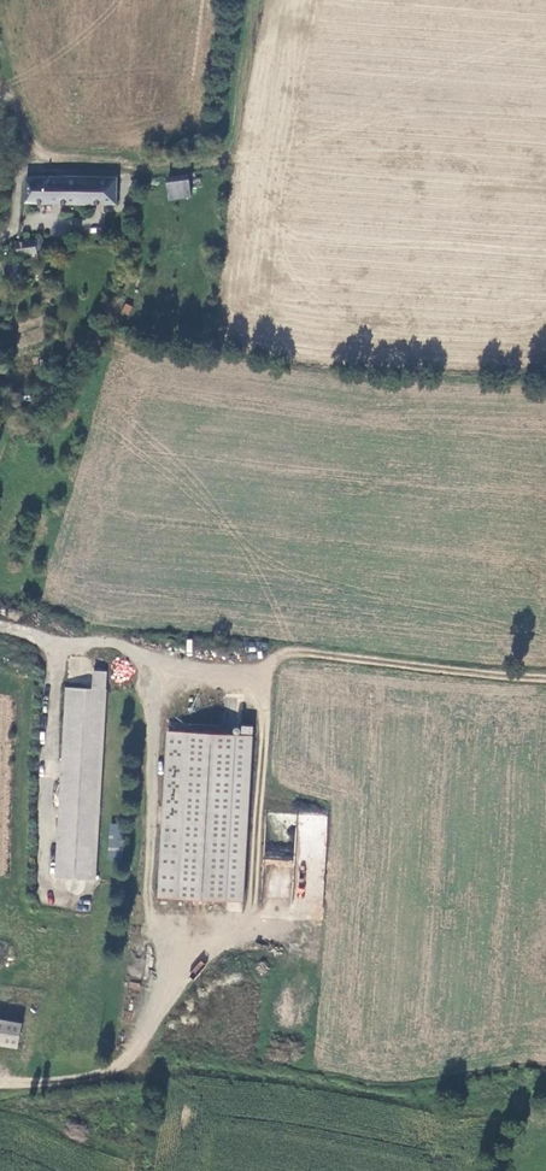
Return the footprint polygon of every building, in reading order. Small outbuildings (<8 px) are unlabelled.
[(110,202),(111,177),(21,173),(20,199),(110,202)] [(188,179),(165,181),(167,200),(191,198),(188,179)] [(11,241),(12,253),(32,251),(31,247),(38,246),(37,238),(11,241)] [(107,669),(95,668),(94,677),(93,685),(70,684),(56,875),(94,877),(107,669)] [(254,734),(170,729),(159,895),(243,900),(254,734)] [(108,823),(108,859),(119,859),(120,823),(108,823)] [(263,855),(263,865),(292,866),(293,856),(263,855)] [(0,1016),(0,1040),(18,1043),(22,1019),(0,1016)]
